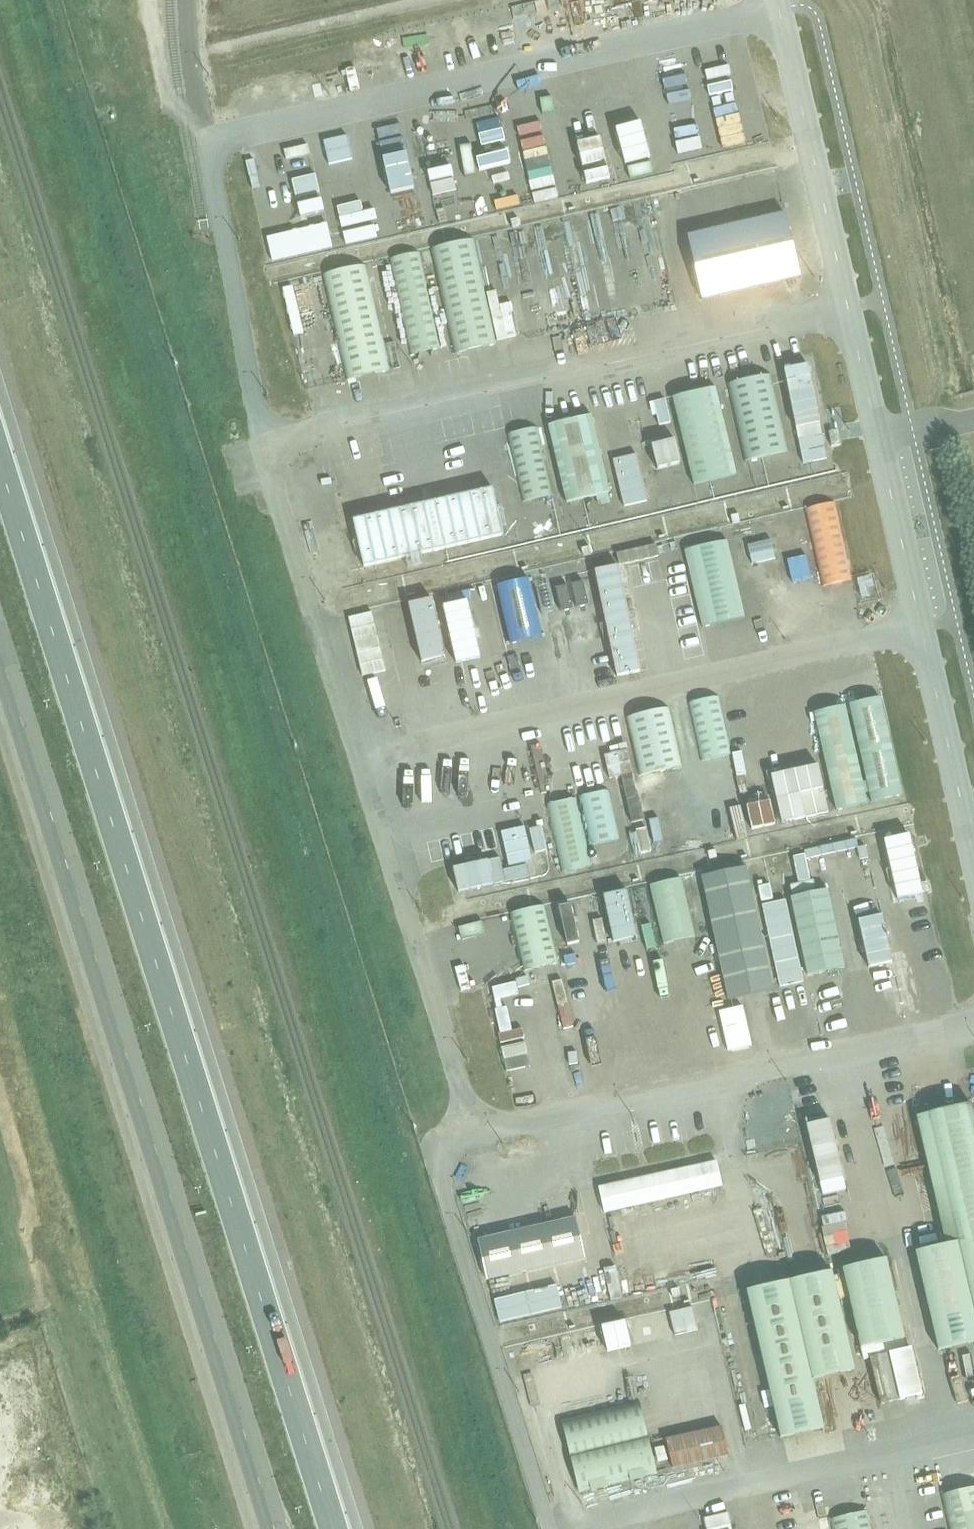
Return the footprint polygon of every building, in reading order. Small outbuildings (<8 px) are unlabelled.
[(607,125),(631,119),(625,94),(601,100),(607,125)] [(730,116),(709,121),(716,148),(737,143),(730,116)] [(512,133),(533,130),(532,122),(510,125),(512,133)] [(635,126),(610,132),(618,168),(643,163),(635,126)] [(589,135),(568,143),(578,172),(600,164),(589,135)] [(339,136),(316,140),(321,164),(344,159),(339,136)] [(671,157),(694,152),(691,139),(668,145),(671,157)] [(380,192),(405,190),(402,158),(377,161),(380,192)] [(578,176),(579,185),(602,183),(601,173),(578,176)] [(687,236),(702,300),(801,277),(785,214),(687,236)] [(455,354),(497,344),(474,240),(431,249),(455,354)] [(441,349),(419,252),(367,264),(372,289),(395,284),(411,355),(441,349)] [(347,380),(389,370),(366,265),(323,275),(347,380)] [(287,284),(274,287),(286,334),(298,331),(287,284)] [(808,365),(785,370),(803,463),(827,458),(808,365)] [(727,385),(745,462),(788,452),(771,375),(727,385)] [(674,407),(694,485),(736,475),(716,388),(673,398),(673,399),(671,400),(673,407),(674,407)] [(665,399),(642,404),(648,427),(671,422),(665,399)] [(603,413),(625,508),(640,504),(640,503),(648,501),(626,408),(603,413)] [(548,425),(566,503),(584,499),(585,502),(592,501),(592,499),(596,498),(598,506),(611,502),(609,493),(610,493),(592,416),(548,425)] [(537,428),(507,435),(524,503),(553,496),(537,428)] [(426,448),(434,483),(427,485),(428,490),(434,489),(436,498),(442,497),(441,493),(460,488),(450,443),(449,443),(448,438),(426,443),(427,448),(426,448)] [(473,444),(494,537),(517,532),(496,438),(473,444)] [(659,466),(680,463),(675,440),(652,445),(659,466)] [(391,561),(370,468),(347,473),(368,566),(391,561)] [(391,499),(404,558),(420,554),(422,558),(434,555),(433,551),(447,548),(436,498),(434,489),(428,490),(391,499)] [(835,503),(805,510),(822,588),(852,581),(835,503)] [(740,545),(743,564),(767,560),(764,541),(740,545)] [(610,565),(651,557),(647,542),(607,550),(610,565)] [(676,552),(694,630),(737,621),(720,542),(676,552)] [(779,561),(784,583),(804,579),(798,556),(779,561)] [(591,572),(605,683),(631,680),(617,568),(591,572)] [(354,584),(351,572),(322,578),(325,591),(354,584)] [(540,647),(524,577),(495,584),(511,653),(540,647)] [(549,609),(578,607),(576,582),(547,584),(549,609)] [(445,656),(432,597),(409,603),(421,662),(445,656)] [(356,614),(344,616),(359,675),(371,672),(356,614)] [(718,696),(689,704),(701,762),(731,754),(718,696)] [(879,698),(849,705),(871,803),(902,796),(879,698)] [(845,707),(815,712),(835,811),(866,804),(845,707)] [(626,718),(640,777),(683,766),(669,708),(626,718)] [(619,749),(597,752),(600,776),(622,773),(619,749)] [(771,776),(782,822),(828,812),(817,765),(771,776)] [(623,786),(632,822),(644,818),(636,783),(623,786)] [(609,790),(581,796),(592,845),(620,838),(609,790)] [(562,873),(592,866),(576,798),(546,805),(562,873)] [(740,806),(729,809),(737,840),(748,838),(740,806)] [(646,827),(636,830),(641,854),(652,851),(646,827)] [(904,837),(877,843),(890,903),(916,898),(904,837)] [(526,864),(532,863),(527,840),(504,845),(507,855),(454,869),(459,891),(529,877),(526,864)] [(702,876),(729,999),(774,990),(747,868),(702,876)] [(695,936),(681,879),(650,886),(664,943),(695,936)] [(629,901),(627,890),(603,896),(606,907),(629,901)] [(785,900),(762,905),(780,988),(804,982),(785,900)] [(510,914),(524,973),(559,964),(545,905),(510,914)] [(648,930),(642,906),(608,915),(614,938),(648,930)] [(594,917),(583,917),(583,940),(594,940),(594,917)] [(497,918),(474,924),(475,933),(499,927),(497,918)] [(885,966),(876,919),(852,924),(861,971),(885,966)] [(561,980),(552,982),(564,1028),(573,1026),(561,980)] [(506,1022),(498,986),(488,988),(496,1024),(506,1022)] [(752,1026),(728,1031),(733,1050),(756,1044),(752,1026)] [(522,1029),(499,1034),(501,1044),(524,1038),(522,1029)] [(717,1034),(721,1058),(730,1056),(727,1033),(717,1034)] [(972,1104),(918,1117),(946,1245),(915,1253),(938,1350),(973,1343),(973,1114),(972,1104)] [(801,1121),(802,1135),(822,1133),(821,1119),(801,1121)] [(812,1187),(836,1181),(826,1133),(802,1138),(812,1187)] [(598,1187),(604,1213),(723,1187),(716,1161),(598,1187)] [(489,1280),(585,1259),(575,1218),(479,1239),(489,1280)] [(870,1359),(881,1404),(922,1395),(911,1349),(907,1350),(904,1338),(905,1337),(886,1259),(843,1269),(865,1361),(870,1359)] [(773,1407),(780,1438),(824,1428),(813,1379),(855,1370),(832,1271),(747,1291),(770,1391),(761,1392),(765,1408),(773,1407)] [(559,1308),(554,1285),(494,1300),(500,1323),(559,1308)] [(693,1307),(670,1313),(675,1336),(698,1330),(693,1307)] [(645,1318),(650,1342),(670,1337),(665,1314),(645,1318)] [(599,1355),(624,1350),(618,1323),(593,1329),(599,1355)] [(639,1401),(561,1420),(579,1494),(656,1475),(639,1401)] [(720,1427),(719,1423),(711,1425),(712,1429),(666,1439),(673,1469),(729,1457),(722,1427),(720,1427)] [(949,1528),(973,1528),(973,1488),(942,1495),(949,1528)] [(698,1528),(718,1528),(722,1528),(719,1510),(695,1514),(698,1528)] [(832,1528),(872,1528),(868,1511),(830,1521),(832,1528)] [(807,1519),(785,1525),(787,1528),(810,1528),(807,1519)]
